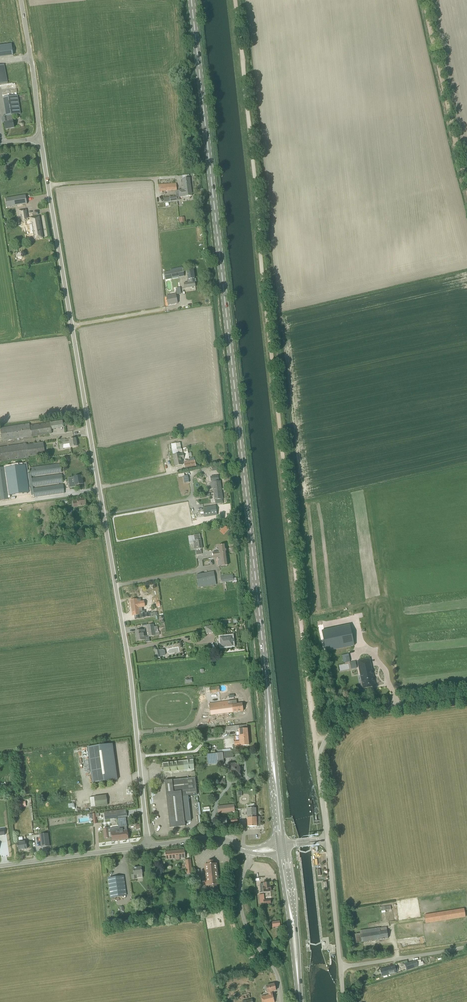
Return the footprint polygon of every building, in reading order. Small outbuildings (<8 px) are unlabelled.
[(15,57),(13,47),(0,48),(0,59),(15,57)] [(2,97),(6,117),(3,118),(5,130),(14,128),(12,115),(21,114),(17,95),(2,97)] [(183,186),(181,186),(181,189),(191,188),(189,178),(182,179),(183,186)] [(168,184),(158,185),(159,191),(159,193),(162,193),(162,191),(169,191),(168,184)] [(181,190),(178,190),(179,197),(182,197),(187,196),(192,196),(191,188),(181,189),(181,190)] [(25,196),(5,199),(7,208),(27,205),(25,196)] [(26,209),(19,210),(20,215),(21,215),(22,222),(23,221),(28,221),(28,219),(26,209)] [(23,223),(24,224),(25,224),(25,225),(26,225),(27,226),(28,226),(29,226),(30,226),(31,234),(33,234),(34,239),(43,238),(39,217),(28,219),(28,221),(23,221),(23,222),(23,223)] [(22,256),(15,257),(17,266),(23,265),(25,265),(26,265),(25,256),(24,256),(22,256)] [(184,276),(183,268),(163,272),(165,280),(184,276)] [(195,287),(193,270),(187,271),(188,279),(187,279),(187,283),(184,283),(185,288),(195,287)] [(176,294),(166,296),(168,305),(177,303),(176,294)] [(47,434),(52,433),(51,429),(63,427),(62,420),(30,426),(30,424),(0,428),(2,439),(2,441),(47,434)] [(57,440),(59,449),(77,446),(76,439),(66,440),(65,439),(57,440)] [(45,455),(43,442),(27,445),(26,443),(0,447),(0,462),(29,458),(29,457),(45,455)] [(181,449),(180,443),(171,444),(172,451),(181,449)] [(180,455),(180,454),(173,456),(175,466),(182,465),(181,458),(184,458),(183,454),(180,455)] [(195,460),(184,462),(185,468),(196,466),(195,460)] [(6,466),(10,494),(30,491),(26,463),(6,466)] [(31,476),(61,472),(60,463),(30,468),(31,476)] [(0,501),(9,500),(4,467),(0,468),(0,497),(0,501)] [(33,487),(63,483),(61,474),(32,478),(33,487)] [(69,478),(68,478),(70,488),(76,486),(76,485),(83,484),(81,476),(69,478)] [(212,482),(211,482),(212,489),(213,488),(215,504),(218,503),(223,503),(220,481),(212,482)] [(35,497),(64,493),(63,484),(33,488),(35,497)] [(85,498),(71,500),(72,507),(86,505),(85,498)] [(215,506),(203,508),(204,516),(217,514),(215,506)] [(194,550),(202,549),(201,540),(200,540),(200,534),(194,535),(195,541),(193,541),(194,550)] [(220,557),(221,566),(228,565),(225,544),(218,545),(218,551),(214,552),(215,557),(220,557)] [(216,585),(214,572),(196,575),(198,588),(216,585)] [(235,574),(220,576),(221,583),(234,581),(233,576),(235,576),(235,574)] [(132,612),(141,611),(140,601),(137,602),(137,599),(130,600),(132,612)] [(349,624),(321,630),(326,651),(354,646),(349,624)] [(149,637),(160,635),(159,631),(158,632),(157,626),(154,627),(154,625),(147,626),(149,637)] [(212,625),(205,627),(206,634),(213,633),(212,625)] [(145,637),(144,630),(135,631),(137,641),(145,640),(145,642),(150,642),(149,637),(145,637)] [(220,637),(221,648),(233,647),(232,636),(220,637)] [(375,686),(369,659),(358,661),(363,688),(375,686)] [(236,700),(209,703),(209,704),(211,715),(243,711),(242,703),(237,704),(236,700)] [(239,730),(239,736),(248,735),(247,725),(225,727),(226,732),(239,730)] [(248,735),(239,736),(240,742),(234,742),(235,746),(249,745),(248,735)] [(87,747),(92,784),(118,780),(112,744),(87,747)] [(231,751),(222,752),(206,754),(208,765),(223,763),(223,759),(232,757),(232,751),(231,751)] [(187,756),(187,760),(163,763),(163,768),(162,768),(162,770),(163,770),(164,773),(194,770),(193,755),(187,756)] [(233,765),(229,765),(231,777),(234,776),(235,779),(235,778),(240,778),(240,775),(239,764),(236,764),(236,763),(233,764),(233,765)] [(190,821),(188,796),(197,795),(194,772),(190,772),(191,778),(165,781),(170,828),(185,826),(185,821),(190,821)] [(89,798),(91,807),(107,805),(106,795),(94,797),(89,798)] [(235,812),(234,804),(217,806),(218,814),(235,812)] [(256,817),(256,808),(247,808),(247,813),(245,813),(245,815),(247,815),(248,827),(257,826),(260,826),(259,818),(256,818),(256,817)] [(117,811),(104,813),(105,820),(118,818),(117,811)] [(126,818),(118,819),(119,827),(120,840),(128,839),(129,839),(127,830),(124,831),(124,827),(127,826),(126,818)] [(310,832),(310,836),(318,836),(317,826),(311,827),(312,832),(310,832)] [(108,828),(103,829),(104,838),(109,838),(109,837),(112,836),(112,841),(120,840),(119,827),(110,828),(111,831),(108,831),(108,829),(108,828)] [(47,834),(40,835),(42,847),(49,846),(47,834)] [(19,850),(27,849),(26,840),(17,841),(19,850)] [(176,858),(176,860),(179,859),(179,858),(185,857),(184,850),(165,852),(166,858),(167,858),(167,859),(176,858)] [(210,885),(211,897),(218,896),(217,885),(218,885),(216,864),(213,864),(213,861),(208,861),(208,864),(205,865),(206,880),(204,880),(204,886),(210,885)] [(131,875),(132,880),(137,879),(137,878),(143,877),(141,867),(133,868),(134,875),(131,875)] [(108,878),(111,898),(126,896),(123,876),(108,878)] [(260,887),(261,892),(271,891),(270,886),(269,886),(269,883),(260,884),(260,887)] [(270,905),(270,904),(271,904),(270,899),(264,900),(264,894),(260,895),(261,904),(264,904),(264,905),(270,905)] [(465,917),(464,908),(424,914),(425,923),(465,917)] [(360,933),(355,934),(356,943),(388,938),(387,933),(387,931),(381,932),(380,927),(369,929),(363,929),(360,930),(360,933)] [(416,960),(405,964),(407,971),(418,967),(416,960)] [(384,969),(380,970),(381,974),(382,976),(396,972),(397,972),(397,971),(398,971),(398,970),(398,969),(398,968),(397,968),(397,967),(396,967),(395,967),(395,966),(384,969)] [(261,996),(262,1001),(274,1001),(272,992),(276,991),(274,984),(266,986),(268,994),(261,996)]
